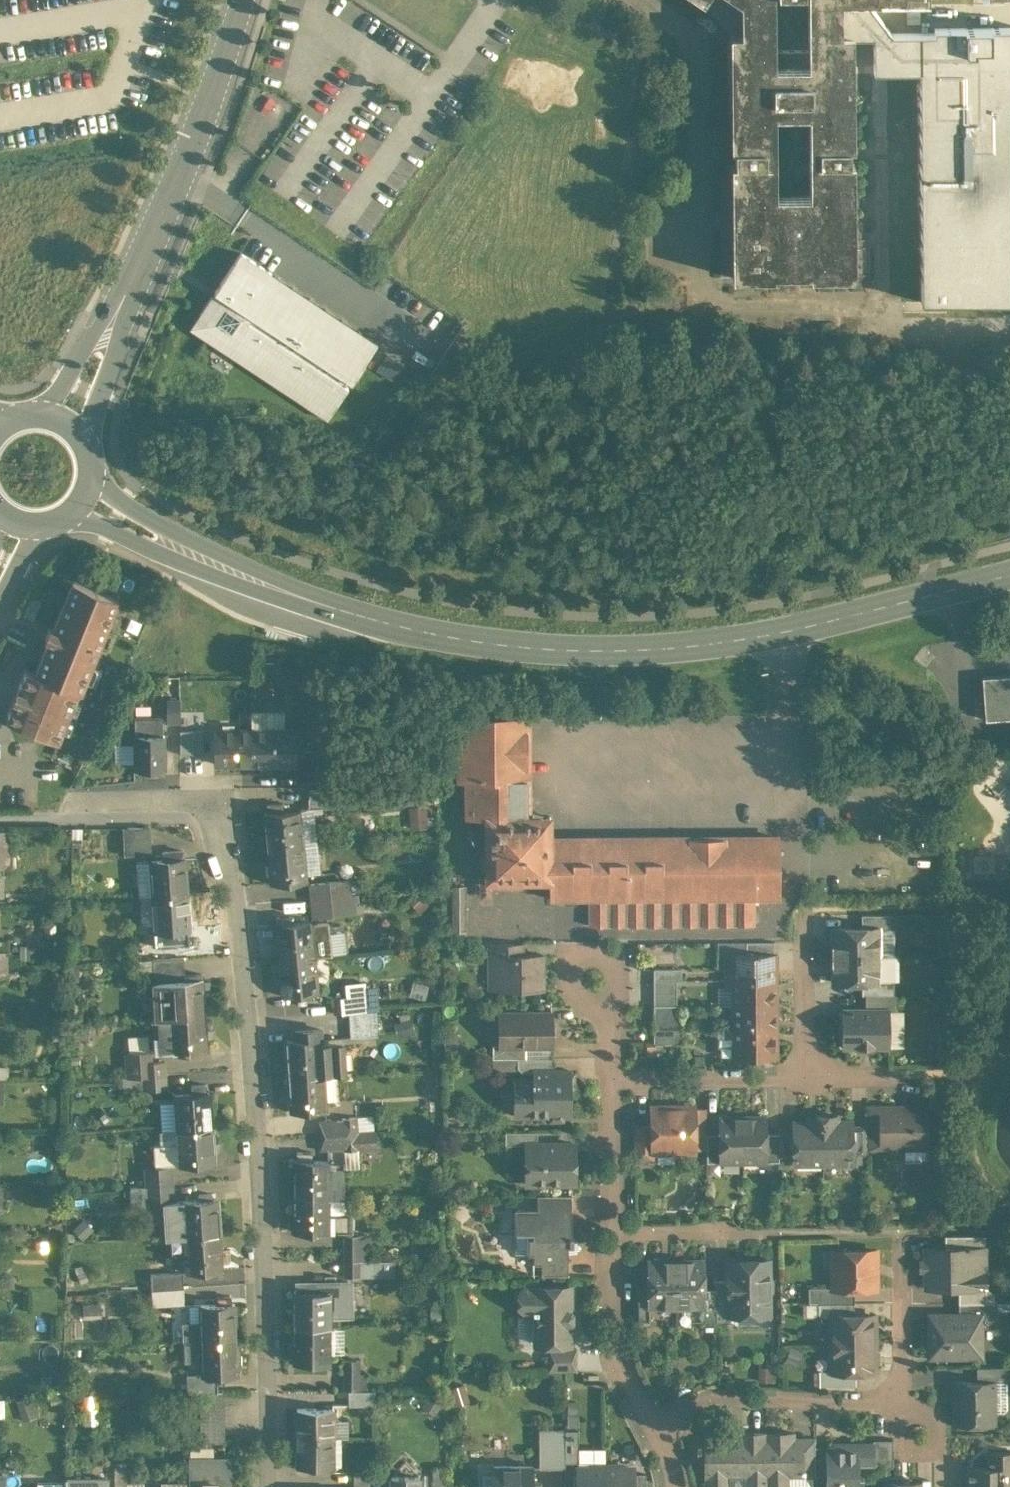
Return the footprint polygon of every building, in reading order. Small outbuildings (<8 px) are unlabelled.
[(855,275),(854,161),(850,161),(850,146),(854,146),(853,35),(853,32),(841,32),(841,0),(808,0),(808,65),(775,65),(774,0),(740,0),(741,1),(741,33),(730,33),(731,147),(735,147),(735,162),(731,162),(732,276),(776,276),(776,265),(810,265),(811,275),(855,275)] [(921,302),(1009,300),(1009,26),(934,27),(935,32),(892,32),(868,0),(841,0),(841,32),(853,32),(853,35),(873,35),(874,71),(919,70),(921,302)] [(241,252),(190,328),(328,418),(348,387),(345,385),(348,379),(352,382),(378,343),(241,252)] [(402,364),(387,354),(377,369),(392,379),(402,364)] [(119,598),(73,579),(53,627),(50,625),(45,636),(49,638),(35,672),(79,689),(82,690),(119,598)] [(35,672),(27,668),(22,682),(18,684),(16,689),(18,689),(15,697),(13,697),(11,701),(12,705),(7,718),(59,739),(79,689),(35,672)] [(982,676),(985,719),(1009,717),(1009,674),(982,676)] [(180,699),(167,699),(167,722),(181,722),(180,699)] [(284,711),(252,711),(252,729),(252,763),(295,763),(295,747),(300,747),(300,741),(295,741),(295,729),(284,729),(284,711)] [(163,716),(135,716),(135,768),(165,768),(165,734),(163,734),(163,716)] [(496,717),(492,717),(464,717),(459,717),(459,720),(460,720),(460,738),(459,738),(459,740),(460,740),(460,756),(459,756),(460,758),(460,777),(460,780),(463,780),(463,779),(468,779),(468,814),(528,815),(528,779),(528,774),(528,722),(528,716),(523,716),(523,717),(496,717)] [(204,729),(180,729),(180,753),(204,753),(204,729)] [(252,729),(216,729),(216,763),(252,763),(252,729)] [(113,742),(114,758),(129,757),(128,741),(113,742)] [(325,772),(303,772),(303,785),(325,784),(325,772)] [(325,787),(309,787),(309,807),(347,806),(347,786),(325,787)] [(409,825),(426,824),(425,804),(408,805),(409,825)] [(299,811),(265,813),(269,847),(303,845),(299,811)] [(468,814),(468,817),(471,817),(471,816),(486,816),(486,878),(486,881),(519,881),(551,881),(551,880),(551,837),(551,815),(528,815),(468,814)] [(150,826),(123,827),(125,854),(152,853),(150,826)] [(9,830),(0,830),(0,854),(7,854),(7,855),(10,855),(9,830)] [(778,836),(551,837),(551,880),(551,881),(551,898),(589,897),(590,924),(754,923),(754,896),(779,896),(779,895),(779,890),(779,868),(779,864),(778,864),(778,842),(779,842),(779,837),(778,837),(778,836)] [(303,845),(269,847),(272,882),(306,880),(303,845)] [(183,850),(163,851),(164,859),(151,860),(154,895),(187,893),(185,858),(183,858),(183,850)] [(486,881),(486,878),(479,878),(479,901),(491,901),(491,889),(519,889),(519,881),(486,881)] [(349,879),(336,880),(338,896),(351,895),(349,879)] [(336,880),(310,883),(312,899),(338,896),(336,880)] [(466,930),(466,884),(453,884),(453,930),(466,930)] [(187,893),(154,895),(156,930),(190,928),(187,893)] [(351,895),(338,896),(340,912),(352,911),(351,895)] [(338,896),(312,899),(314,915),(340,912),(338,896)] [(311,920),(294,922),(293,914),(276,916),(277,923),(276,924),(280,959),(315,956),(331,954),(327,922),(311,923),(311,920)] [(894,914),(862,914),(862,927),(878,927),(878,928),(894,928),(894,914)] [(862,927),(833,927),(834,954),(879,954),(894,954),(894,928),(878,928),(878,927),(862,927)] [(717,949),(741,948),(741,938),(717,939),(717,949)] [(775,940),(747,941),(747,952),(775,952),(775,940)] [(518,954),(518,942),(489,943),(490,955),(518,954)] [(747,952),(734,953),(734,972),(726,972),(726,980),(776,979),(776,952),(775,952),(747,952)] [(518,954),(490,955),(490,975),(497,975),(497,989),(544,988),(544,954),(518,954)] [(879,954),(834,954),(834,981),(862,981),(879,981),(879,980),(894,979),(894,954),(879,954)] [(184,956),(152,958),(154,982),(168,981),(168,976),(185,975),(185,974),(184,956)] [(315,956),(280,959),(283,995),(318,991),(315,956)] [(682,968),(654,968),(654,980),(677,980),(682,980),(682,968)] [(185,974),(185,975),(168,976),(168,981),(154,982),(156,1017),(170,1016),(204,1014),(201,972),(185,974)] [(776,979),(726,980),(726,987),(734,987),(734,1004),(776,1003),(776,979)] [(894,979),(879,980),(879,981),(862,981),(862,994),(866,994),(894,994),(894,979)] [(676,1004),(677,980),(654,980),(654,1004),(676,1004)] [(364,982),(343,984),(344,995),(348,995),(349,1011),(367,1010),(364,982)] [(894,994),(866,994),(866,1008),(890,1008),(890,1009),(898,1009),(898,994),(894,994)] [(344,995),(334,996),(335,1012),(349,1011),(348,995),(344,995)] [(776,1014),(776,1003),(734,1004),(734,1028),(776,1027),(776,1022),(780,1018),(776,1014)] [(682,1028),(682,1004),(676,1004),(654,1004),(654,1028),(682,1028)] [(866,1008),(842,1008),(842,1046),(890,1046),(890,1009),(890,1008),(866,1008)] [(377,1010),(349,1011),(351,1036),(378,1035),(377,1010)] [(552,1012),(504,1013),(504,1044),(504,1045),(521,1045),(526,1045),(552,1044),(552,1012)] [(156,1017),(153,1017),(156,1051),(172,1050),(172,1051),(206,1048),(204,1014),(170,1016),(156,1017)] [(776,1027),(734,1028),(734,1055),(776,1054),(776,1027)] [(322,1028),(294,1030),(295,1039),(287,1039),(289,1075),(323,1073),(346,1071),(344,1047),(323,1049),(322,1028)] [(682,1028),(654,1028),(654,1042),(682,1042),(682,1028)] [(521,1045),(504,1045),(504,1044),(493,1044),(493,1057),(518,1057),(526,1056),(526,1045),(521,1045)] [(151,1050),(129,1052),(130,1076),(144,1075),(143,1062),(152,1062),(151,1050)] [(526,1056),(518,1057),(518,1067),(523,1072),(534,1071),(534,1069),(554,1069),(554,1056),(526,1056)] [(166,1074),(165,1061),(152,1062),(143,1062),(144,1075),(166,1074)] [(554,1069),(534,1069),(534,1071),(534,1078),(515,1078),(515,1103),(534,1103),(534,1111),(550,1111),(550,1119),(563,1118),(563,1113),(571,1113),(571,1069),(554,1069)] [(323,1073),(289,1075),(292,1111),(326,1108),(323,1073)] [(166,1074),(144,1075),(145,1089),(167,1087),(166,1074)] [(144,1075),(130,1076),(123,1077),(124,1090),(145,1089),(144,1075)] [(205,1083),(191,1084),(192,1092),(175,1093),(178,1128),(212,1126),(210,1090),(206,1091),(205,1083)] [(927,1146),(926,1105),(879,1106),(879,1125),(879,1146),(927,1146)] [(879,1106),(867,1106),(867,1123),(867,1125),(879,1125),(879,1106)] [(695,1107),(652,1107),(652,1123),(653,1145),(654,1145),(675,1144),(679,1148),(695,1148),(695,1107)] [(816,1114),(816,1120),(794,1120),(794,1124),(794,1154),(794,1162),(823,1162),(823,1114),(816,1114)] [(852,1123),(852,1119),(830,1120),(830,1114),(823,1114),(823,1162),(853,1161),(852,1154),(852,1123)] [(743,1161),(743,1115),(719,1115),(719,1133),(719,1161),(743,1161)] [(767,1115),(743,1115),(743,1161),(767,1160),(767,1133),(767,1115)] [(342,1119),(327,1120),(327,1119),(319,1120),(319,1134),(320,1134),(320,1135),(343,1133),(342,1119)] [(652,1123),(635,1124),(635,1159),(654,1159),(654,1145),(653,1145),(652,1123)] [(867,1125),(867,1123),(852,1123),(852,1154),(867,1153),(867,1146),(867,1125)] [(794,1124),(779,1125),(779,1132),(779,1155),(794,1154),(794,1124)] [(879,1146),(879,1125),(867,1125),(867,1146),(879,1146)] [(212,1126),(178,1128),(179,1142),(154,1143),(155,1165),(180,1163),(180,1164),(182,1164),(215,1162),(212,1126)] [(538,1131),(506,1131),(506,1144),(526,1144),(526,1142),(538,1142),(538,1131)] [(779,1155),(779,1132),(767,1133),(767,1160),(767,1161),(779,1160),(779,1159),(779,1155)] [(343,1133),(320,1135),(320,1148),(344,1147),(343,1133)] [(719,1133),(707,1133),(707,1161),(719,1161),(719,1133)] [(538,1142),(526,1142),(526,1144),(526,1163),(533,1169),(533,1182),(575,1182),(575,1155),(569,1149),(569,1142),(538,1142)] [(329,1160),(295,1160),(295,1195),(329,1195),(343,1195),(343,1166),(329,1166),(329,1160)] [(171,1168),(146,1170),(147,1185),(172,1183),(173,1183),(171,1168)] [(172,1183),(147,1185),(148,1200),(150,1200),(165,1199),(165,1201),(173,1200),(172,1183)] [(147,1185),(131,1186),(132,1209),(150,1208),(150,1200),(148,1200),(147,1185)] [(211,1192),(199,1193),(199,1198),(184,1199),(183,1199),(185,1235),(220,1232),(217,1197),(211,1198),(211,1192)] [(572,1194),(538,1195),(538,1207),(572,1207),(572,1194)] [(329,1195),(295,1195),(295,1229),(329,1230),(329,1229),(352,1229),(352,1212),(329,1212),(329,1195)] [(173,1200),(165,1201),(168,1237),(185,1236),(185,1235),(183,1199),(173,1200)] [(538,1207),(516,1208),(516,1251),(534,1251),(534,1262),(542,1262),(568,1262),(568,1242),(573,1242),(573,1232),(572,1232),(572,1207),(538,1207)] [(185,1235),(185,1236),(187,1271),(222,1268),(220,1232),(185,1235)] [(369,1234),(345,1234),(345,1243),(359,1243),(359,1248),(369,1248),(369,1234)] [(985,1234),(945,1234),(945,1246),(985,1246),(985,1234)] [(945,1246),(925,1247),(926,1287),(958,1286),(985,1286),(985,1246),(945,1246)] [(876,1287),(876,1249),(838,1250),(838,1265),(834,1268),(834,1286),(834,1288),(854,1287),(876,1287)] [(676,1305),(676,1259),(649,1260),(649,1288),(649,1305),(651,1305),(676,1305)] [(703,1259),(676,1259),(676,1305),(702,1304),(703,1304),(703,1288),(703,1259)] [(768,1259),(746,1259),(746,1264),(728,1264),(728,1279),(728,1303),(730,1303),(740,1303),(740,1306),(744,1311),(768,1311),(768,1293),(772,1289),(772,1278),(768,1274),(768,1259)] [(568,1262),(542,1262),(542,1274),(568,1274),(568,1262)] [(183,1271),(151,1273),(152,1289),(178,1287),(184,1287),(183,1271)] [(13,1287),(13,1275),(0,1275),(0,1287),(13,1287)] [(728,1303),(728,1279),(716,1279),(716,1288),(717,1317),(730,1316),(730,1303),(728,1303)] [(351,1281),(299,1282),(299,1290),(329,1289),(329,1312),(352,1312),(351,1281)] [(854,1287),(834,1288),(834,1286),(818,1286),(818,1302),(854,1302),(854,1287)] [(986,1302),(985,1286),(958,1286),(959,1302),(986,1302)] [(178,1287),(152,1289),(153,1303),(179,1301),(178,1287)] [(570,1287),(525,1287),(520,1292),(520,1305),(526,1311),(536,1311),(537,1343),(571,1342),(571,1322),(572,1322),(572,1309),(570,1309),(570,1287)] [(649,1288),(637,1288),(637,1320),(651,1320),(651,1305),(649,1305),(649,1288)] [(716,1288),(703,1288),(703,1304),(702,1304),(702,1320),(716,1320),(716,1319),(717,1317),(716,1288)] [(329,1312),(329,1289),(299,1290),(296,1290),(296,1325),(329,1324),(329,1312)] [(231,1295),(218,1296),(218,1303),(195,1303),(195,1317),(201,1317),(202,1338),(236,1337),(235,1302),(231,1302),(231,1295)] [(854,1314),(854,1302),(818,1302),(819,1315),(833,1315),(832,1314),(854,1314)] [(995,1318),(994,1302),(986,1302),(959,1302),(959,1314),(980,1314),(980,1318),(995,1318)] [(873,1329),(873,1314),(854,1314),(832,1314),(833,1315),(833,1342),(876,1342),(876,1331),(873,1329)] [(959,1314),(930,1314),(930,1354),(980,1354),(980,1318),(980,1314),(959,1314)] [(195,1317),(184,1318),(185,1340),(202,1339),(202,1338),(201,1317),(195,1317)] [(329,1324),(296,1325),(295,1360),(329,1359),(329,1324)] [(236,1337),(202,1338),(202,1339),(185,1340),(186,1360),(202,1359),(203,1373),(203,1374),(215,1373),(215,1378),(217,1378),(222,1378),(222,1373),(238,1373),(236,1337)] [(876,1342),(833,1342),(833,1369),(833,1370),(855,1370),(873,1370),(873,1355),(876,1352),(876,1342)] [(577,1348),(549,1348),(549,1370),(577,1370),(577,1348)] [(359,1359),(345,1359),(345,1375),(359,1375),(359,1374),(359,1359)] [(1006,1366),(977,1366),(977,1381),(993,1381),(994,1380),(1006,1380),(1006,1366)] [(856,1384),(855,1370),(833,1370),(833,1369),(819,1369),(820,1384),(856,1384)] [(60,1372),(44,1373),(45,1386),(61,1384),(60,1372)] [(203,1373),(187,1373),(188,1391),(193,1391),(217,1391),(217,1378),(215,1378),(215,1373),(203,1374),(203,1373)] [(359,1375),(345,1375),(345,1388),(366,1388),(365,1374),(359,1374),(359,1375)] [(977,1381),(955,1381),(955,1423),(994,1422),(994,1410),(1003,1410),(1007,1407),(1006,1380),(994,1380),(993,1381),(977,1381)] [(375,1389),(351,1390),(351,1404),(375,1403),(375,1389)] [(225,1441),(225,1391),(217,1391),(193,1391),(194,1405),(201,1405),(201,1441),(225,1441)] [(37,1394),(21,1401),(31,1422),(46,1415),(37,1394)] [(334,1407),(297,1407),(298,1436),(334,1436),(334,1407)] [(565,1429),(539,1429),(539,1467),(565,1467),(566,1461),(565,1429)] [(578,1461),(578,1429),(565,1429),(566,1461),(578,1461)] [(766,1431),(753,1432),(753,1453),(766,1453),(766,1431)] [(793,1431),(766,1431),(766,1453),(766,1486),(788,1486),(788,1474),(802,1474),(802,1437),(793,1438),(793,1431)] [(739,1438),(706,1439),(706,1441),(701,1441),(698,1444),(698,1457),(701,1460),(706,1460),(706,1486),(727,1486),(727,1476),(745,1476),(746,1486),(766,1486),(766,1453),(753,1453),(753,1432),(739,1432),(739,1438)] [(334,1436),(298,1436),(298,1465),(334,1465),(334,1436)] [(814,1448),(814,1437),(802,1437),(802,1474),(813,1473),(814,1473),(814,1448)] [(893,1439),(873,1439),(873,1443),(874,1443),(874,1462),(883,1462),(883,1470),(893,1464),(893,1439)] [(826,1447),(826,1478),(826,1486),(862,1486),(862,1475),(858,1475),(858,1462),(874,1462),(874,1443),(873,1443),(847,1443),(848,1447),(826,1447)] [(826,1447),(814,1448),(814,1473),(813,1473),(813,1486),(815,1486),(815,1478),(826,1478),(826,1447)] [(988,1451),(988,1466),(974,1466),(974,1486),(967,1486),(1005,1486),(1009,1486),(1009,1451),(988,1451)] [(231,1457),(189,1457),(189,1483),(211,1483),(211,1484),(220,1484),(231,1484),(231,1457)] [(494,1465),(493,1471),(482,1471),(482,1486),(539,1486),(539,1480),(532,1480),(532,1465),(494,1465)] [(590,1467),(578,1467),(578,1486),(606,1486),(606,1465),(592,1465),(590,1467)] [(619,1465),(606,1465),(606,1486),(634,1486),(634,1472),(634,1467),(622,1467),(619,1465)] [(446,1467),(434,1467),(434,1486),(446,1486),(446,1467)] [(375,1470),(355,1470),(355,1486),(375,1486),(375,1470)] [(646,1472),(634,1472),(634,1486),(646,1486),(646,1472)] [(391,1475),(391,1486),(420,1486),(420,1475),(391,1475)] [(108,1477),(66,1478),(66,1479),(66,1482),(66,1485),(66,1486),(109,1486),(108,1477)]
